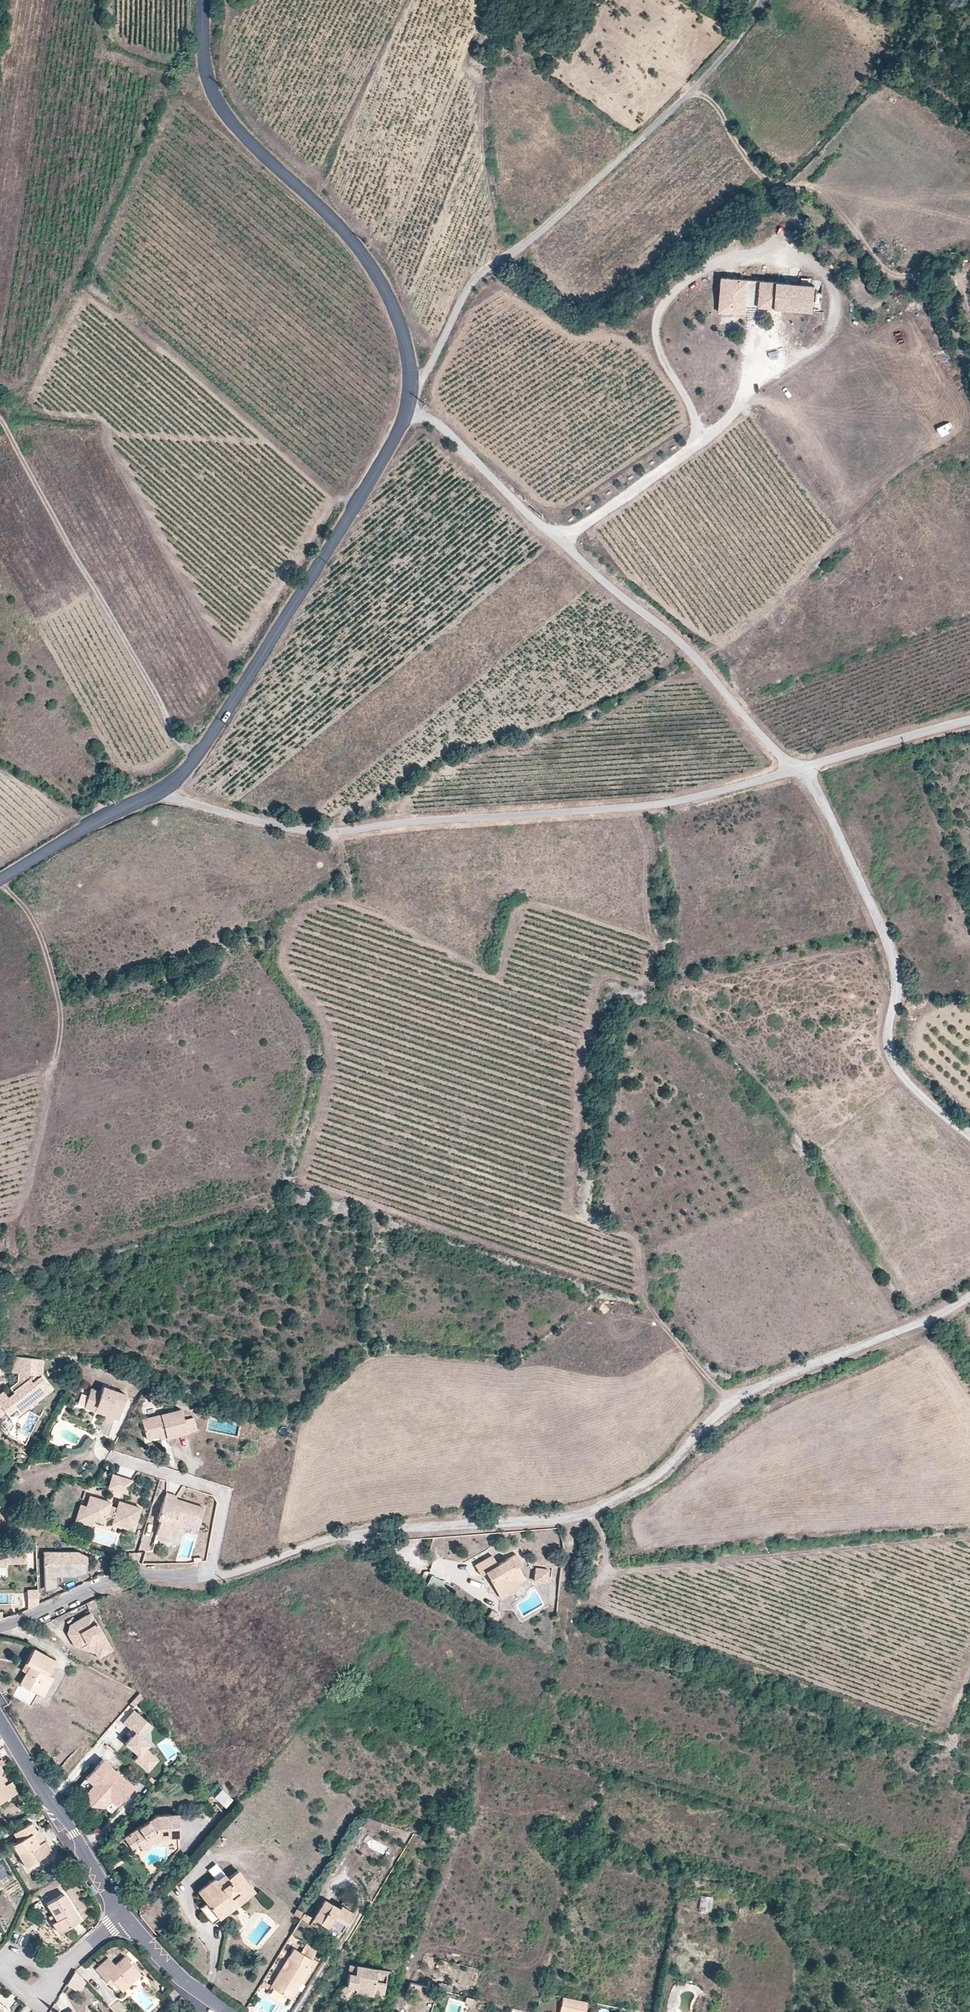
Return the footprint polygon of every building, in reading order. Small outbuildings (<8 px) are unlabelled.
[(742,311),(745,277),(719,275),(717,309),(742,311)] [(810,309),(812,283),(758,278),(756,304),(810,309)] [(843,359),(838,362),(847,376),(852,372),(843,359)] [(733,379),(733,371),(725,370),(724,379),(733,379)] [(41,1376),(43,1359),(14,1356),(12,1373),(18,1373),(17,1381),(20,1385),(13,1391),(13,1392),(7,1397),(3,1391),(0,1393),(0,1415),(5,1412),(7,1414),(15,1408),(35,1393),(39,1399),(52,1389),(41,1376)] [(13,1391),(20,1385),(17,1381),(10,1387),(13,1391)] [(116,1417),(124,1393),(101,1384),(99,1390),(88,1387),(82,1406),(116,1417)] [(19,1414),(39,1399),(35,1393),(15,1408),(19,1414)] [(142,1420),(146,1438),(159,1435),(165,1434),(166,1438),(197,1430),(194,1418),(184,1420),(181,1410),(142,1420)] [(128,1493),(132,1481),(113,1475),(109,1488),(128,1493)] [(135,1530),(141,1508),(118,1501),(116,1507),(111,1505),(112,1503),(89,1495),(86,1506),(83,1516),(94,1520),(105,1523),(107,1518),(112,1519),(111,1523),(135,1530)] [(197,1530),(204,1507),(165,1495),(157,1520),(160,1521),(156,1535),(170,1539),(174,1526),(175,1523),(186,1527),(197,1530)] [(83,1516),(86,1506),(80,1504),(75,1521),(92,1527),(94,1520),(83,1516)] [(24,1549),(6,1549),(7,1557),(0,1557),(0,1578),(7,1578),(7,1563),(24,1562),(24,1549)] [(77,1549),(44,1550),(45,1588),(58,1584),(58,1573),(75,1572),(83,1569),(83,1560),(87,1560),(87,1553),(77,1549)] [(492,1555),(475,1565),(480,1575),(485,1572),(497,1593),(517,1582),(518,1583),(525,1579),(518,1567),(522,1564),(516,1554),(498,1564),(492,1555)] [(548,1570),(536,1568),(534,1581),(547,1582),(548,1570)] [(452,1585),(432,1574),(426,1584),(446,1595),(452,1585)] [(517,1582),(497,1593),(501,1599),(520,1588),(518,1583),(517,1582)] [(29,1609),(39,1604),(38,1586),(28,1586),(29,1609)] [(98,1605),(95,1599),(86,1603),(89,1609),(98,1605)] [(500,1614),(491,1609),(486,1617),(496,1623),(500,1614)] [(112,1649),(91,1612),(69,1625),(67,1633),(70,1638),(72,1638),(74,1641),(72,1642),(75,1646),(80,1648),(88,1644),(96,1646),(102,1656),(112,1649)] [(102,1656),(96,1646),(88,1644),(80,1648),(95,1652),(98,1658),(102,1656)] [(37,1693),(55,1659),(33,1647),(25,1663),(29,1665),(25,1672),(19,1683),(37,1693)] [(25,1672),(29,1665),(25,1663),(21,1670),(25,1672)] [(30,1705),(37,1693),(19,1683),(12,1696),(30,1705)] [(148,1705),(140,1693),(130,1704),(134,1707),(139,1700),(144,1707),(148,1705)] [(158,1760),(145,1748),(148,1744),(142,1738),(147,1731),(143,1728),(148,1722),(134,1710),(123,1723),(132,1730),(135,1732),(132,1736),(126,1743),(139,1754),(134,1759),(148,1771),(158,1760)] [(147,1731),(152,1726),(148,1722),(143,1728),(147,1731)] [(134,1786),(102,1759),(85,1779),(92,1785),(86,1792),(104,1807),(110,1800),(117,1806),(134,1786)] [(4,1772),(0,1775),(0,1776),(5,1784),(10,1781),(4,1772)] [(10,1781),(5,1784),(0,1776),(0,1802),(16,1792),(10,1781)] [(86,1792),(92,1785),(85,1779),(79,1786),(86,1792)] [(221,1788),(213,1796),(225,1806),(232,1798),(221,1788)] [(104,1807),(86,1792),(85,1792),(90,1806),(104,1808),(104,1807)] [(117,1806),(110,1800),(104,1807),(111,1813),(117,1806)] [(180,1836),(178,1813),(156,1815),(133,1831),(137,1837),(134,1839),(138,1845),(141,1849),(152,1842),(158,1838),(164,1837),(180,1836)] [(381,1822),(363,1816),(360,1824),(378,1831),(381,1822)] [(39,1844),(32,1833),(36,1830),(32,1822),(13,1833),(18,1841),(13,1844),(26,1866),(52,1851),(45,1840),(39,1844)] [(43,1841),(36,1830),(32,1833),(39,1844),(43,1841)] [(137,1837),(133,1831),(124,1837),(132,1849),(138,1845),(134,1839),(137,1837)] [(356,1871),(365,1862),(361,1858),(352,1867),(356,1871)] [(214,1875),(221,1869),(216,1862),(208,1868),(214,1875)] [(197,1891),(206,1903),(200,1908),(207,1919),(215,1914),(219,1919),(252,1894),(236,1872),(227,1878),(224,1875),(217,1880),(215,1876),(197,1891)] [(80,1920),(63,1893),(46,1904),(57,1920),(63,1930),(80,1920)] [(698,1910),(710,1912),(712,1896),(700,1895),(698,1910)] [(340,1905),(338,1908),(325,1899),(313,1918),(327,1927),(329,1924),(341,1931),(352,1912),(340,1905)] [(63,1930),(57,1920),(52,1923),(59,1933),(63,1930)] [(294,1944),(298,1937),(292,1934),(288,1940),(294,1944)] [(311,1959),(317,1950),(306,1943),(300,1952),(311,1959)] [(291,1999),(310,1968),(308,1966),(312,1960),(311,1959),(300,1952),(294,1948),(270,1987),(291,1999)] [(115,1965),(108,1957),(95,1970),(111,1987),(114,1983),(122,1992),(141,1974),(125,1956),(115,1965)] [(382,1997),(387,1970),(356,1965),(354,1973),(348,1972),(346,1985),(337,1992),(343,2001),(344,2001),(355,1993),(382,1997)] [(85,1981),(76,1971),(67,1985),(79,1992),(85,1981)] [(122,1992),(114,1983),(111,1987),(119,1995),(122,1992)] [(423,1986),(412,1984),(410,1993),(420,1996),(423,1986)] [(423,1986),(420,1996),(428,1998),(430,1988),(423,1986)] [(343,2001),(337,1992),(334,1994),(333,1999),(343,2001)] [(470,2007),(473,1998),(466,1996),(464,2002),(467,2003),(466,2006),(470,2007)] [(586,2001),(561,1996),(557,2011),(583,2011),(586,2001)]
